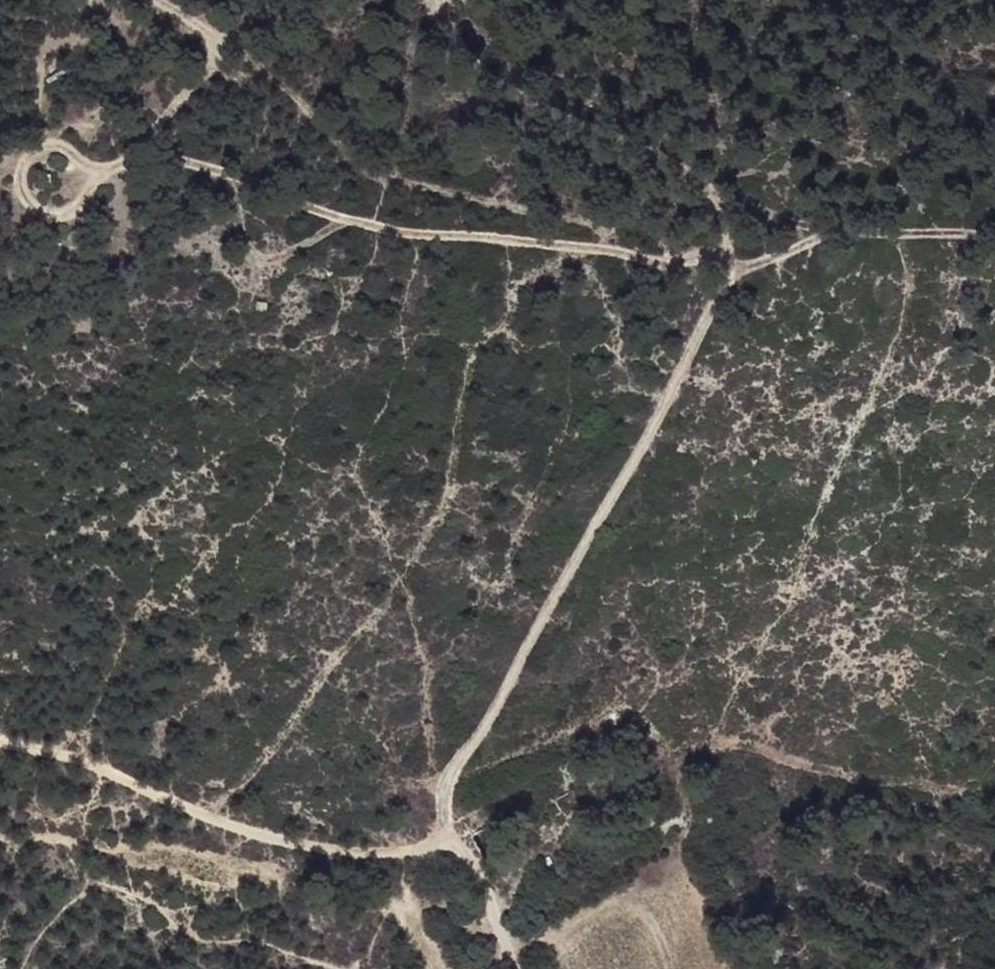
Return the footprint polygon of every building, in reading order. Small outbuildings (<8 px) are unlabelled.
[(58,70),(53,73),(57,80),(62,77),(58,70)] [(49,176),(41,177),(41,186),(49,185),(49,176)] [(268,302),(258,301),(257,309),(267,310),(268,302)]
